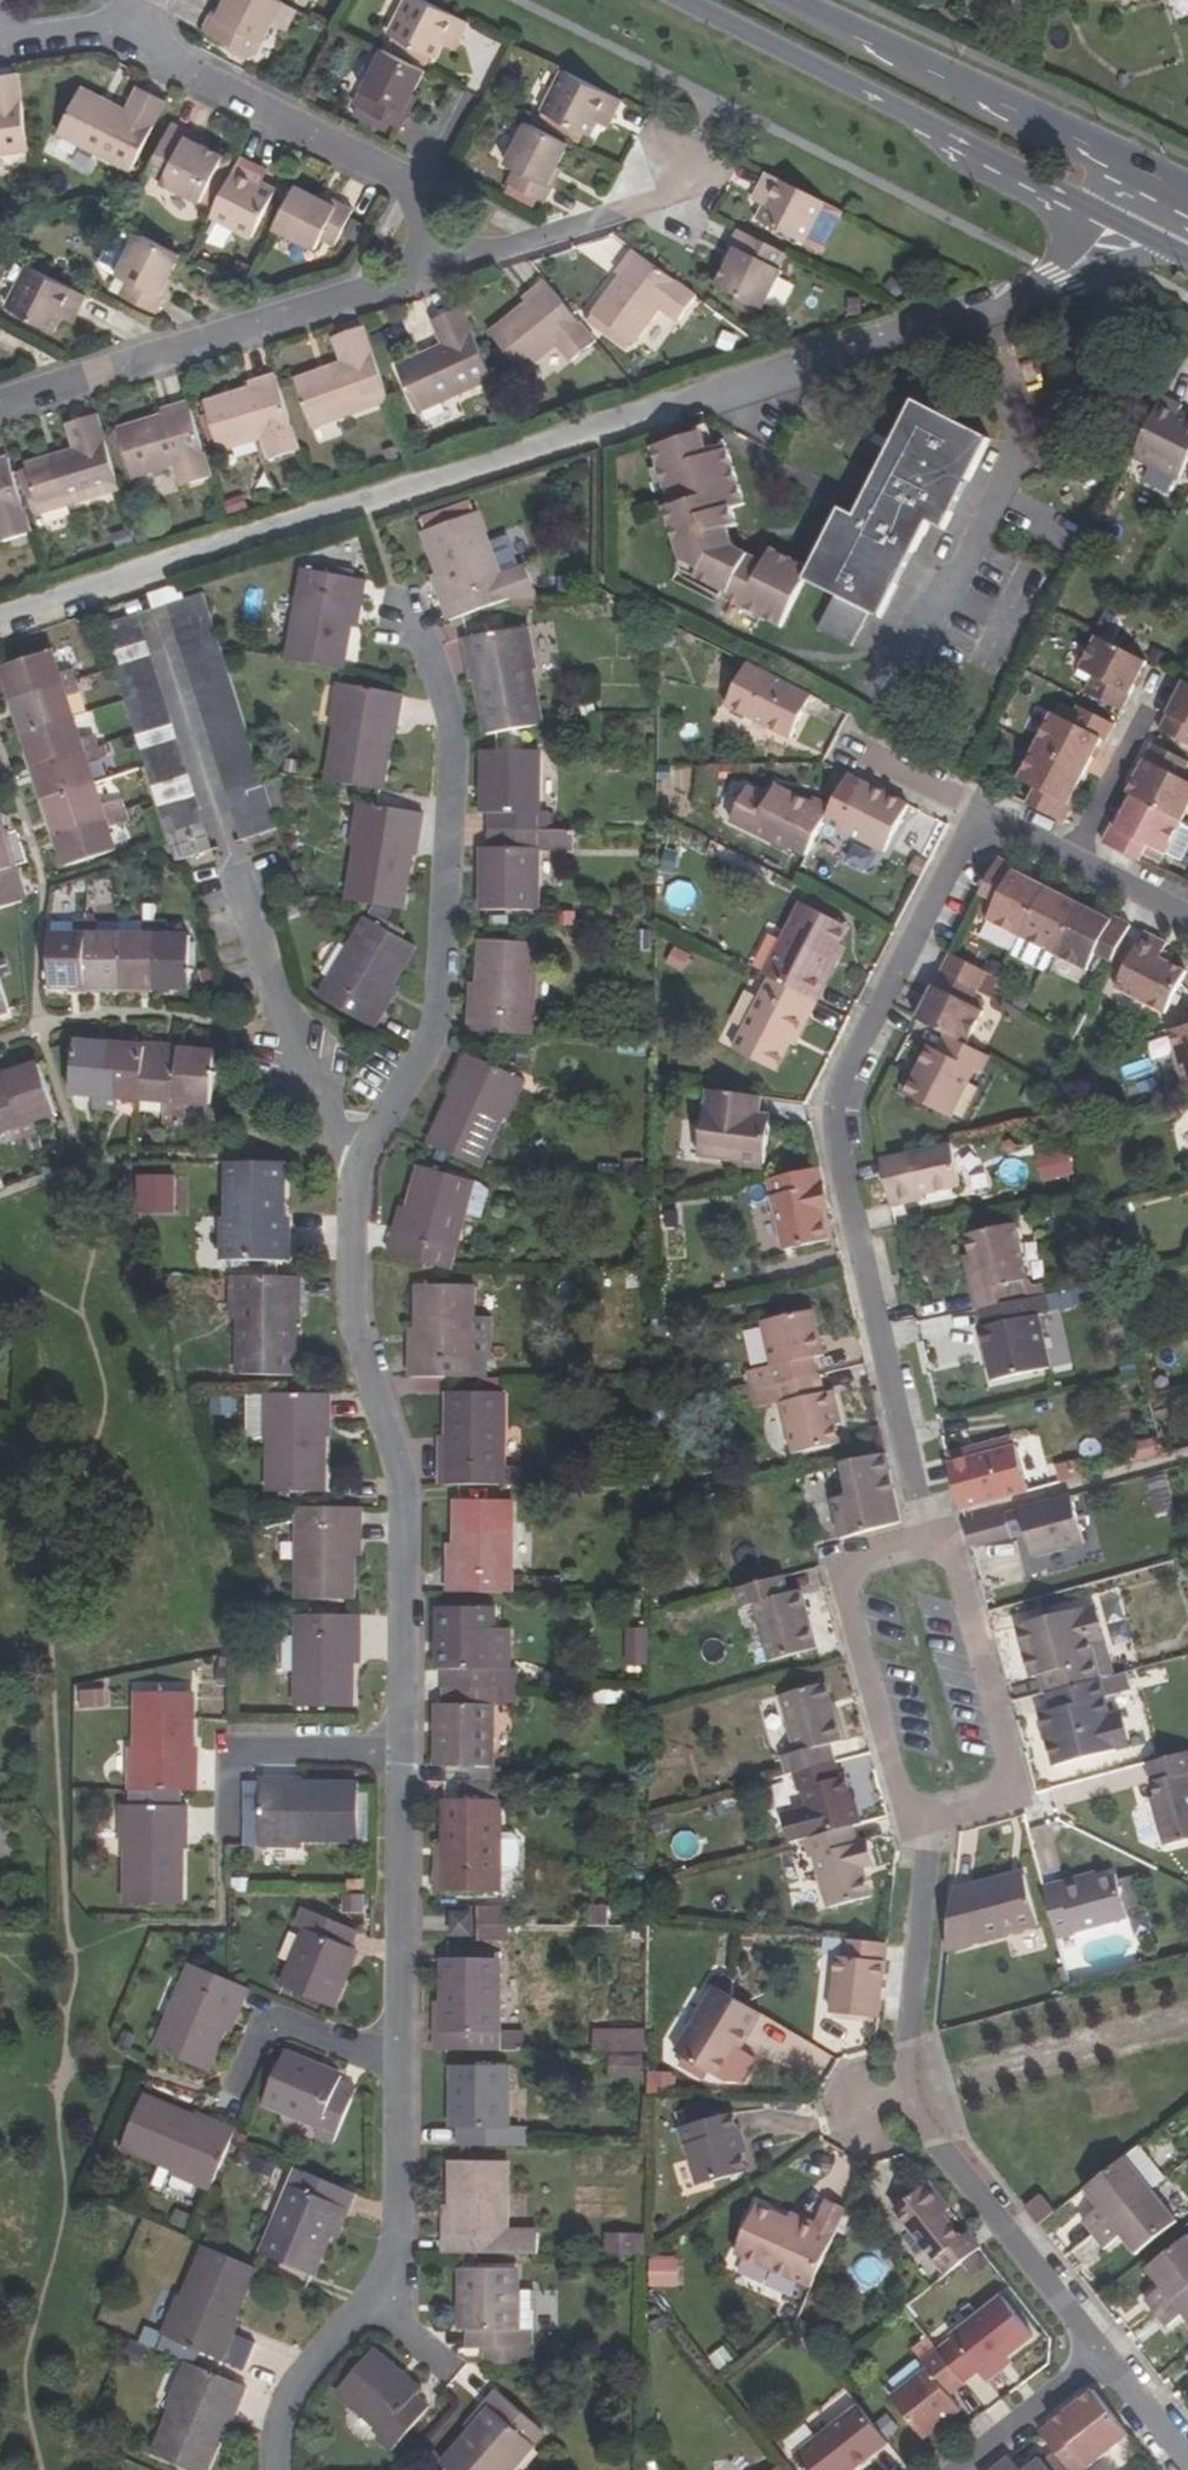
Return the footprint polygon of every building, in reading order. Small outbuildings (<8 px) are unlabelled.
[(222,2),(214,18),(209,15),(202,29),(251,53),(259,39),(262,41),(283,0),(223,0),(222,2)] [(214,18),(222,2),(219,0),(217,0),(209,15),(214,18)] [(460,38),(469,22),(426,0),(403,0),(387,32),(436,57),(443,44),(449,32),(460,38)] [(454,49),(460,38),(449,32),(443,44),(454,49)] [(390,122),(401,127),(409,112),(405,109),(413,92),(423,71),(379,48),(348,111),(386,130),(390,122)] [(603,110),(613,115),(621,99),(560,68),(540,109),(589,135),(596,121),(603,110)] [(16,72),(0,74),(0,153),(28,149),(16,72)] [(125,108),(82,86),(57,133),(129,170),(166,100),(138,86),(125,108)] [(413,92),(405,109),(409,112),(417,95),(413,92)] [(607,127),(613,115),(603,110),(596,121),(607,127)] [(184,135),(188,130),(171,121),(145,172),(162,180),(161,182),(199,201),(222,156),(200,143),(184,135)] [(548,182),(557,165),(568,143),(525,121),(503,163),(514,169),(507,182),(544,201),(552,185),(548,182)] [(203,138),(188,130),(184,135),(200,143),(203,138)] [(250,175),(256,164),(240,156),(209,217),(250,237),(276,189),(262,180),(250,175)] [(268,170),(256,164),(250,175),(262,180),(268,170)] [(561,168),(557,165),(548,182),(552,185),(561,168)] [(768,193),(763,205),(756,220),(806,244),(827,203),(765,172),(757,188),(768,193)] [(335,204),(318,195),(295,183),(272,227),(316,249),(322,238),(335,245),(353,209),(340,202),(335,204)] [(752,200),(763,205),(768,193),(757,188),(752,200)] [(321,192),(318,195),(335,204),(340,202),(321,192)] [(114,274),(136,232),(122,224),(116,226),(98,261),(100,267),(114,274)] [(734,248),(726,264),(715,286),(763,310),(783,271),(780,269),(787,254),(737,228),(729,245),(734,248)] [(159,293),(168,277),(179,254),(136,232),(114,274),(116,275),(127,280),(120,295),(156,312),(164,296),(159,293)] [(721,261),(726,264),(734,248),(729,245),(721,261)] [(624,269),(619,275),(591,313),(634,345),(660,310),(677,322),(696,296),(631,249),(619,265),(624,269)] [(67,305),(78,310),(86,294),(25,264),(5,304),(53,330),(61,315),(67,305)] [(614,272),(619,275),(624,269),(619,265),(614,272)] [(127,280),(116,275),(108,289),(120,295),(127,280)] [(172,280),(168,277),(159,293),(164,296),(172,280)] [(488,331),(504,352),(521,372),(528,368),(555,345),(570,362),(594,342),(543,280),(528,293),(531,296),(525,302),(488,331)] [(521,298),(525,302),(531,296),(528,293),(521,298)] [(72,321),(78,310),(67,305),(61,315),(72,321)] [(396,365),(418,413),(492,380),(459,308),(431,321),(441,344),(396,365)] [(1182,314),(1174,332),(1187,339),(1187,317),(1182,314)] [(294,378),(312,429),(388,401),(362,327),(332,337),(341,362),(294,378)] [(515,377),(521,372),(504,352),(498,358),(515,377)] [(257,385),(248,388),(204,401),(219,451),(261,438),(267,460),(298,450),(274,373),(255,379),(257,385)] [(247,382),(248,388),(257,385),(255,379),(247,382)] [(1134,454),(1179,477),(1187,460),(1187,417),(1179,412),(1183,404),(1164,394),(1134,454)] [(170,412),(162,414),(117,428),(132,478),(174,465),(181,486),(211,477),(187,400),(168,407),(170,412)] [(652,446),(671,504),(665,507),(681,560),(700,569),(697,578),(729,595),(727,598),(781,626),(805,579),(837,596),(821,629),(852,645),(869,612),(881,618),(897,585),(890,581),(906,550),(913,554),(929,521),(945,529),(954,511),(946,507),(961,477),(969,481),(990,439),(914,400),(892,442),(900,446),(884,476),(877,472),(855,515),(840,508),(811,567),(771,548),(765,561),(735,546),(729,528),(737,526),(731,508),(745,503),(726,444),(702,451),(696,433),(652,446)] [(119,490),(95,414),(65,424),(72,449),(25,463),(40,514),(119,490)] [(900,446),(892,442),(877,472),(884,476),(900,446)] [(30,533),(6,456),(0,458),(0,542),(30,533)] [(946,507),(954,511),(969,481),(961,477),(946,507)] [(449,522),(424,531),(439,572),(449,600),(442,603),(449,621),(505,599),(538,599),(526,565),(499,575),(476,513),(473,513),(469,502),(445,511),(449,522)] [(890,581),(897,585),(913,554),(906,550),(890,581)] [(288,659),(341,669),(349,625),(354,597),(363,598),(366,579),(304,569),(288,659)] [(449,600),(439,572),(432,575),(442,603),(449,600)] [(181,625),(207,701),(233,786),(250,837),(279,827),(260,768),(221,648),(203,593),(173,601),(181,625)] [(354,597),(349,625),(357,626),(363,598),(354,597)] [(233,786),(207,701),(181,625),(173,601),(167,603),(243,839),(250,837),(233,786)] [(206,851),(212,849),(138,613),(132,615),(206,851)] [(206,851),(132,615),(102,625),(114,667),(125,699),(177,860),(206,851)] [(528,626),(463,638),(468,667),(475,666),(477,679),(487,733),(541,724),(531,671),(537,669),(528,626)] [(1084,691),(1122,711),(1148,661),(1114,644),(1096,635),(1079,668),(1092,675),(1084,691)] [(52,651),(3,667),(14,699),(76,679),(73,669),(59,672),(52,651)] [(727,705),(791,738),(813,694),(748,662),(727,705)] [(475,666),(468,667),(471,680),(477,679),(475,666)] [(76,679),(14,699),(24,732),(73,716),(67,695),(80,691),(76,679)] [(1159,730),(1187,745),(1187,681),(1184,680),(1159,730)] [(328,780),(381,789),(392,735),(394,723),(399,723),(404,695),(338,683),(331,725),(337,726),(328,780)] [(1034,747),(1085,773),(1103,738),(1107,740),(1116,724),(1078,705),(1069,721),(1052,712),(1034,747)] [(73,716),(24,732),(35,765),(98,744),(95,734),(80,738),(73,716)] [(1183,822),(1187,812),(1187,781),(1183,778),(1187,767),(1187,762),(1153,743),(1127,794),(1132,797),(1183,822)] [(98,744),(35,765),(46,799),(94,783),(88,762),(102,757),(98,744)] [(1065,823),(1074,806),(1070,804),(1085,773),(1034,747),(1019,779),(1035,787),(1027,803),(1065,823)] [(484,812),(490,812),(490,830),(549,830),(549,812),(538,812),(538,751),(484,751),(484,812)] [(832,802),(823,820),(883,850),(906,804),(846,774),(832,802)] [(94,783),(46,799),(56,832),(119,811),(116,800),(101,804),(94,783)] [(823,820),(832,802),(818,795),(814,803),(778,785),(772,796),(749,784),(731,820),(791,849),(793,846),(807,853),(823,820)] [(1111,825),(1102,841),(1116,848),(1140,861),(1148,846),(1166,854),(1183,822),(1132,797),(1115,827),(1111,825)] [(348,901),(402,909),(411,856),(413,843),(419,844),(424,814),(359,803),(352,845),(357,846),(348,901)] [(119,811),(56,832),(67,865),(115,850),(109,828),(123,823),(119,811)] [(537,850),(573,850),(574,830),(549,830),(490,830),(489,848),(483,848),(482,909),(536,910),(537,850)] [(11,866),(1,834),(0,835),(0,870),(11,866)] [(843,835),(835,856),(874,872),(882,852),(843,835)] [(413,843),(411,856),(417,857),(419,844),(413,843)] [(1017,866),(999,857),(980,895),(996,904),(988,920),(1021,937),(1046,886),(1015,870),(1017,866)] [(17,902),(22,900),(11,866),(0,870),(0,908),(17,902)] [(666,885),(671,907),(695,902),(690,879),(666,885)] [(1053,954),(1079,903),(1046,886),(1021,937),(1053,954)] [(770,977),(818,1001),(835,967),(829,964),(839,944),(848,926),(800,902),(764,975),(770,977)] [(1096,954),(1112,962),(1131,924),(1114,915),(1111,920),(1079,903),(1053,954),(1087,971),(1096,954)] [(147,923),(141,923),(141,934),(121,934),(120,986),(156,986),(156,944),(156,923),(156,905),(147,904),(147,923)] [(321,997),(374,1029),(384,1012),(377,1008),(392,983),(414,945),(402,938),(407,930),(381,915),(376,923),(368,919),(321,997)] [(51,921),(51,933),(73,933),(73,922),(51,921)] [(73,933),(51,933),(51,985),(86,985),(86,922),(73,922),(73,933)] [(98,933),(98,922),(86,922),(86,985),(120,986),(121,934),(98,933)] [(121,922),(98,922),(98,933),(121,934),(121,922)] [(121,934),(141,934),(141,923),(121,922),(121,934)] [(167,934),(167,923),(156,923),(156,944),(156,986),(190,987),(191,935),(167,934)] [(1182,983),(1187,971),(1161,957),(1168,942),(1145,930),(1116,988),(1166,1013),(1182,983)] [(536,943),(482,939),(478,983),(476,1012),(469,1011),(467,1030),(531,1034),(536,943)] [(829,964),(835,967),(844,947),(839,944),(829,964)] [(674,945),(667,964),(686,971),(693,953),(674,945)] [(950,953),(942,970),(980,989),(988,972),(950,953)] [(946,1033),(968,1044),(985,1011),(972,1005),(980,989),(942,970),(917,1018),(946,1033)] [(796,1033),(801,1035),(818,1001),(770,977),(734,1050),(776,1070),(786,1052),(796,1033)] [(9,1009),(0,982),(0,1012),(9,1009)] [(377,1008),(384,1012),(398,986),(392,983),(377,1008)] [(476,1012),(478,983),(471,983),(469,1011),(476,1012)] [(1170,1030),(1185,1084),(1187,1084),(1187,1025),(1170,1030)] [(786,1052),(791,1054),(801,1035),(796,1033),(786,1052)] [(924,1087),(917,1100),(951,1116),(976,1068),(983,1071),(991,1056),(968,1044),(946,1033),(938,1049),(930,1045),(912,1081),(924,1087)] [(95,1094),(94,1107),(107,1109),(112,1045),(76,1041),(71,1092),(95,1094)] [(112,1045),(107,1109),(117,1110),(119,1096),(142,1099),(146,1048),(112,1045)] [(146,1048),(142,1099),(164,1100),(163,1114),(174,1115),(180,1051),(146,1048)] [(180,1051),(174,1115),(186,1116),(187,1103),(210,1104),(215,1054),(180,1051)] [(526,1081),(465,1053),(454,1080),(458,1082),(451,1097),(430,1145),(480,1167),(502,1118),(508,1121),(526,1081)] [(32,1120),(54,1112),(38,1064),(6,1075),(26,1137),(37,1133),(32,1120)] [(26,1137),(6,1075),(0,1077),(0,1130),(10,1127),(15,1140),(26,1137)] [(458,1082),(454,1080),(447,1095),(451,1097),(458,1082)] [(912,1081),(906,1094),(917,1100),(924,1087),(912,1081)] [(731,1092),(708,1089),(699,1157),(765,1165),(772,1114),(760,1113),(762,1096),(731,1092)] [(961,1187),(952,1143),(882,1158),(892,1202),(961,1187)] [(1070,1146),(1037,1154),(1043,1181),(1076,1173),(1070,1146)] [(282,1232),(282,1216),(283,1161),(229,1161),(228,1217),(223,1217),(223,1260),(288,1261),(289,1232),(282,1232)] [(401,1237),(394,1235),(388,1254),(448,1269),(464,1215),(473,1182),(421,1167),(409,1209),(401,1237)] [(830,1210),(821,1168),(768,1179),(784,1250),(831,1240),(825,1211),(830,1210)] [(177,1173),(145,1172),(143,1211),(176,1212),(177,1173)] [(480,1183),(473,1182),(464,1215),(481,1219),(489,1190),(486,1187),(480,1183)] [(401,1237),(409,1209),(401,1207),(394,1235),(401,1237)] [(972,1263),(966,1265),(976,1309),(979,1308),(1026,1298),(1023,1288),(1030,1285),(1016,1224),(966,1234),(971,1255),(972,1263)] [(295,1308),(301,1308),(302,1277),(232,1276),(231,1318),(240,1319),(239,1374),(294,1375),(295,1319),(295,1308)] [(418,1357),(410,1357),(410,1377),(468,1377),(468,1361),(488,1361),(492,1361),(493,1318),(473,1317),(474,1285),(418,1285),(418,1329),(418,1357)] [(1045,1294),(1043,1286),(1030,1285),(1023,1288),(1026,1298),(1045,1294)] [(1026,1298),(979,1308),(993,1380),(1051,1367),(1040,1316),(1050,1313),(1045,1294),(1026,1298)] [(773,1367),(749,1372),(753,1389),(778,1384),(819,1375),(815,1357),(825,1355),(814,1311),(763,1322),(773,1367)] [(418,1357),(418,1329),(410,1329),(410,1357),(418,1357)] [(468,1377),(488,1377),(488,1361),(468,1361),(468,1377)] [(833,1410),(839,1408),(835,1391),(825,1392),(821,1374),(819,1375),(778,1384),(795,1453),(840,1443),(836,1423),(833,1410)] [(265,1396),(265,1437),(270,1438),(269,1491),(324,1491),(326,1424),(331,1424),(332,1394),(265,1393),(265,1396)] [(504,1393),(449,1393),(448,1437),(447,1467),(440,1467),(440,1484),(521,1485),(521,1467),(504,1467),(504,1393)] [(248,1396),(247,1437),(265,1437),(265,1396),(248,1396)] [(836,1423),(842,1422),(839,1408),(833,1410),(836,1423)] [(962,1509),(1028,1491),(1015,1445),(950,1462),(957,1488),(962,1509)] [(900,1522),(885,1454),(844,1463),(850,1495),(832,1500),(841,1538),(900,1522)] [(1080,1455),(1055,1464),(1062,1484),(1087,1475),(1080,1455)] [(964,1523),(971,1547),(1026,1532),(1032,1555),(1084,1542),(1072,1495),(964,1523)] [(511,1500),(458,1500),(457,1543),(457,1574),(448,1574),(448,1593),(511,1593),(511,1500)] [(299,1599),(353,1599),(353,1555),(353,1527),(361,1527),(362,1507),(301,1507),(299,1599)] [(353,1527),(353,1555),(361,1555),(361,1527),(353,1527)] [(457,1574),(457,1543),(449,1543),(448,1574),(457,1574)] [(802,1590),(791,1593),(786,1574),(738,1587),(743,1606),(754,1603),(770,1661),(818,1648),(802,1590)] [(1048,1691),(1113,1675),(1108,1658),(1097,1660),(1090,1635),(1096,1634),(1089,1606),(1018,1625),(1031,1677),(1044,1674),(1048,1691)] [(438,1669),(443,1669),(443,1687),(506,1688),(516,1688),(516,1642),(493,1642),(494,1608),(439,1608),(438,1669)] [(353,1633),(361,1633),(361,1615),(299,1615),(298,1706),(352,1707),(352,1664),(353,1633)] [(646,1663),(646,1627),(626,1626),(626,1663),(646,1663)] [(352,1664),(361,1664),(361,1633),(353,1633),(352,1664)] [(1110,1720),(1109,1714),(1103,1694),(1131,1686),(1127,1671),(1113,1675),(1048,1691),(1052,1709),(1041,1712),(1055,1765),(1125,1747),(1117,1718),(1110,1720)] [(797,1752),(784,1756),(789,1774),(795,1773),(836,1761),(831,1743),(843,1740),(828,1683),(782,1695),(797,1752)] [(107,1685),(79,1687),(80,1708),(108,1707),(107,1685)] [(492,1704),(506,1704),(506,1688),(443,1687),(443,1705),(438,1705),(437,1765),(491,1766),(492,1704)] [(617,1691),(592,1691),(592,1702),(617,1702),(617,1691)] [(129,1791),(198,1791),(198,1761),(191,1761),(192,1748),(192,1693),(138,1692),(137,1748),(130,1748),(129,1791)] [(1131,1745),(1122,1711),(1109,1714),(1110,1720),(1117,1718),(1125,1747),(1131,1745)] [(1156,1812),(1165,1845),(1187,1839),(1187,1751),(1148,1762),(1157,1797),(1160,1810),(1156,1812)] [(795,1773),(796,1778),(800,1790),(803,1789),(808,1807),(782,1814),(790,1843),(805,1838),(853,1825),(860,1824),(847,1777),(841,1778),(836,1761),(795,1773)] [(775,1783),(796,1778),(795,1773),(789,1774),(773,1778),(775,1783)] [(261,1778),(261,1843),(304,1845),(304,1839),(359,1839),(359,1784),(304,1783),(290,1783),(290,1777),(261,1778)] [(461,1800),(501,1800),(500,1784),(461,1784),(461,1800)] [(1157,1797),(1152,1798),(1156,1812),(1160,1810),(1157,1797)] [(461,1800),(446,1800),(445,1843),(445,1873),(437,1873),(437,1891),(499,1892),(501,1800),(461,1800)] [(128,1903),(182,1904),(182,1849),(182,1836),(188,1836),(189,1806),(123,1804),(123,1848),(128,1848),(128,1903)] [(868,1839),(858,1842),(853,1825),(805,1838),(810,1857),(815,1856),(829,1908),(872,1897),(864,1868),(875,1866),(868,1839)] [(1063,1887),(1098,1878),(1096,1872),(1062,1881),(1063,1887)] [(1128,1918),(1116,1874),(1098,1878),(1063,1887),(1062,1881),(1043,1886),(1058,1939),(1075,1934),(1074,1932),(1128,1918)] [(997,1883),(996,1880),(955,1890),(949,1948),(1038,1924),(1026,1876),(997,1883)] [(297,1925),(307,1930),(284,1987),(333,2007),(356,1950),(352,1947),(358,1931),(305,1908),(297,1925)] [(471,1933),(471,1914),(455,1913),(455,1933),(471,1933)] [(878,2018),(887,1943),(845,1938),(843,1956),(838,1956),(832,2011),(878,2018)] [(499,1959),(445,1958),(444,2002),(444,2033),(436,2032),(435,2049),(525,2050),(525,2031),(498,2031),(499,1959)] [(234,2002),(243,2006),(250,1989),(227,1979),(193,1965),(158,2049),(206,2069),(223,2029),(234,2002)] [(735,1998),(736,1985),(722,1975),(676,2052),(719,2077),(732,2055),(736,2058),(761,2013),(735,1998)] [(223,2029),(231,2032),(243,2006),(234,2002),(223,2029)] [(444,2033),(444,2002),(435,2002),(436,2032),(444,2033)] [(593,2051),(613,2051),(613,2031),(593,2032),(593,2051)] [(613,2051),(630,2052),(629,2032),(613,2031),(613,2051)] [(648,2032),(629,2032),(630,2052),(640,2052),(648,2052),(648,2032)] [(630,2052),(613,2051),(612,2075),(640,2075),(640,2052),(630,2052)] [(285,2053),(264,2103),(322,2127),(318,2137),(333,2143),(356,2088),(340,2082),(342,2077),(285,2053)] [(458,2145),(527,2146),(527,2133),(516,2133),(516,2126),(508,2125),(508,2067),(453,2066),(453,2127),(459,2127),(458,2145)] [(652,2091),(675,2084),(670,2069),(647,2075),(652,2091)] [(206,2124),(192,2118),(144,2097),(124,2146),(173,2167),(171,2173),(210,2189),(230,2141),(236,2128),(209,2116),(206,2124)] [(209,2116),(196,2110),(192,2118),(206,2124),(209,2116)] [(732,2113),(679,2127),(684,2143),(687,2143),(699,2186),(748,2172),(736,2129),(732,2113)] [(741,2128),(736,2113),(732,2113),(736,2129),(741,2128)] [(1095,2236),(1153,2190),(1126,2156),(1084,2189),(1099,2208),(1083,2220),(1095,2236)] [(507,2162),(453,2162),(452,2206),(451,2234),(444,2234),(444,2253),(540,2253),(539,2234),(507,2233),(507,2162)] [(340,2210),(349,2213),(357,2193),(298,2169),(264,2253),(313,2274),(330,2234),(340,2210)] [(930,2183),(896,2210),(947,2274),(980,2248),(968,2232),(964,2236),(947,2213),(951,2210),(930,2183)] [(1135,2253),(1177,2220),(1153,2190),(1095,2236),(1104,2248),(1121,2235),(1135,2253)] [(1056,2211),(1044,2195),(1028,2208),(1040,2224),(1056,2211)] [(797,2222),(789,2218),(759,2205),(737,2255),(812,2287),(836,2232),(847,2208),(827,2199),(816,2223),(800,2216),(797,2222)] [(330,2234),(338,2237),(349,2213),(340,2210),(330,2234)] [(800,2216),(792,2212),(789,2218),(797,2222),(800,2216)] [(609,2254),(637,2254),(637,2236),(609,2236),(609,2254)] [(637,2236),(637,2254),(645,2254),(646,2237),(637,2236)] [(1187,2288),(1187,2236),(1148,2268),(1161,2287),(1145,2299),(1156,2314),(1187,2288)] [(231,2329),(235,2319),(256,2268),(206,2247),(185,2298),(179,2296),(163,2334),(224,2359),(236,2331),(231,2329)] [(650,2256),(651,2287),(682,2286),(681,2255),(650,2256)] [(488,2364),(527,2364),(527,2348),(528,2332),(534,2332),(535,2291),(516,2290),(516,2269),(463,2268),(462,2330),(468,2330),(469,2347),(487,2347),(488,2364)] [(1156,2314),(1167,2327),(1183,2314),(1187,2320),(1187,2288),(1156,2314)] [(980,2372),(989,2382),(1004,2369),(1000,2365),(1008,2358),(1035,2337),(1002,2296),(952,2337),(953,2339),(939,2350),(965,2383),(980,2372)] [(236,2331),(240,2321),(235,2319),(231,2329),(236,2331)] [(374,2349),(337,2392),(383,2433),(378,2438),(391,2451),(429,2407),(415,2393),(420,2389),(374,2349)] [(962,2408),(951,2395),(965,2383),(939,2350),(926,2361),(929,2368),(892,2398),(924,2438),(962,2408)] [(1008,2358),(1000,2365),(1004,2369),(1012,2363),(1008,2358)] [(236,2415),(247,2387),(186,2362),(169,2402),(175,2404),(155,2455),(190,2469),(206,2469),(224,2425),(229,2412),(236,2415)] [(1089,2467),(1128,2437),(1130,2435),(1094,2388),(1052,2421),(1089,2467)] [(489,2410),(471,2431),(443,2465),(449,2469),(511,2469),(544,2431),(497,2390),(484,2405),(489,2410)] [(466,2426),(471,2431),(489,2410),(484,2405),(466,2426)] [(889,2442),(859,2405),(795,2456),(807,2469),(854,2469),(889,2442)] [(224,2425),(230,2428),(236,2415),(229,2412),(224,2425)] [(1089,2467),(1052,2421),(1040,2431),(1070,2469),(1086,2469),(1089,2467)] [(995,2467),(997,2469),(1020,2469),(1009,2455),(995,2467)] [(1040,2457),(1025,2469),(1050,2469),(1040,2457)]
